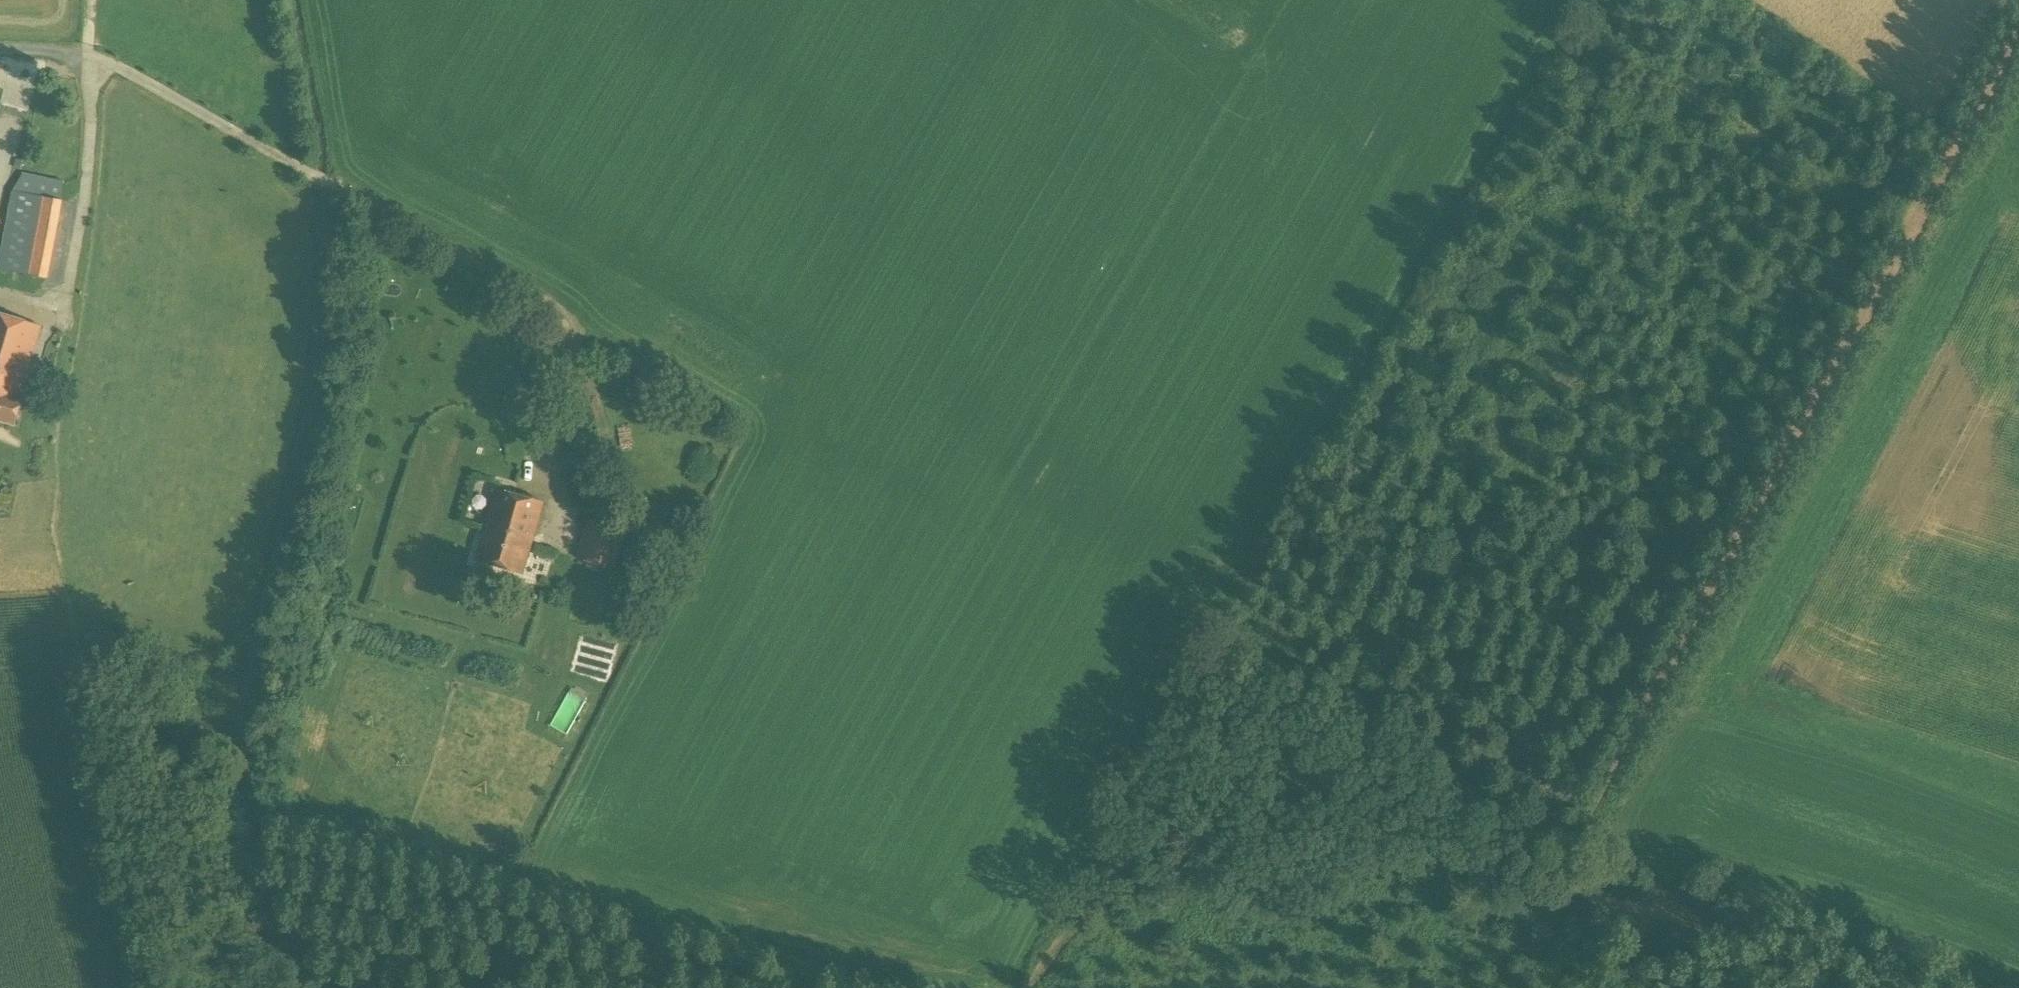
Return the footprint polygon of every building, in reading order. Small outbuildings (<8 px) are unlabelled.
[(61,199),(13,190),(0,258),(0,269),(46,278),(61,199)] [(13,319),(0,315),(0,364),(13,319)] [(0,364),(0,420),(15,424),(23,397),(20,396),(40,326),(13,319),(0,364)] [(522,573),(543,502),(497,489),(477,559),(522,573)] [(615,570),(626,530),(588,518),(576,558),(615,570)] [(576,672),(609,681),(619,643),(587,634),(576,672)] [(554,726),(571,735),(590,699),(573,690),(554,726)]
